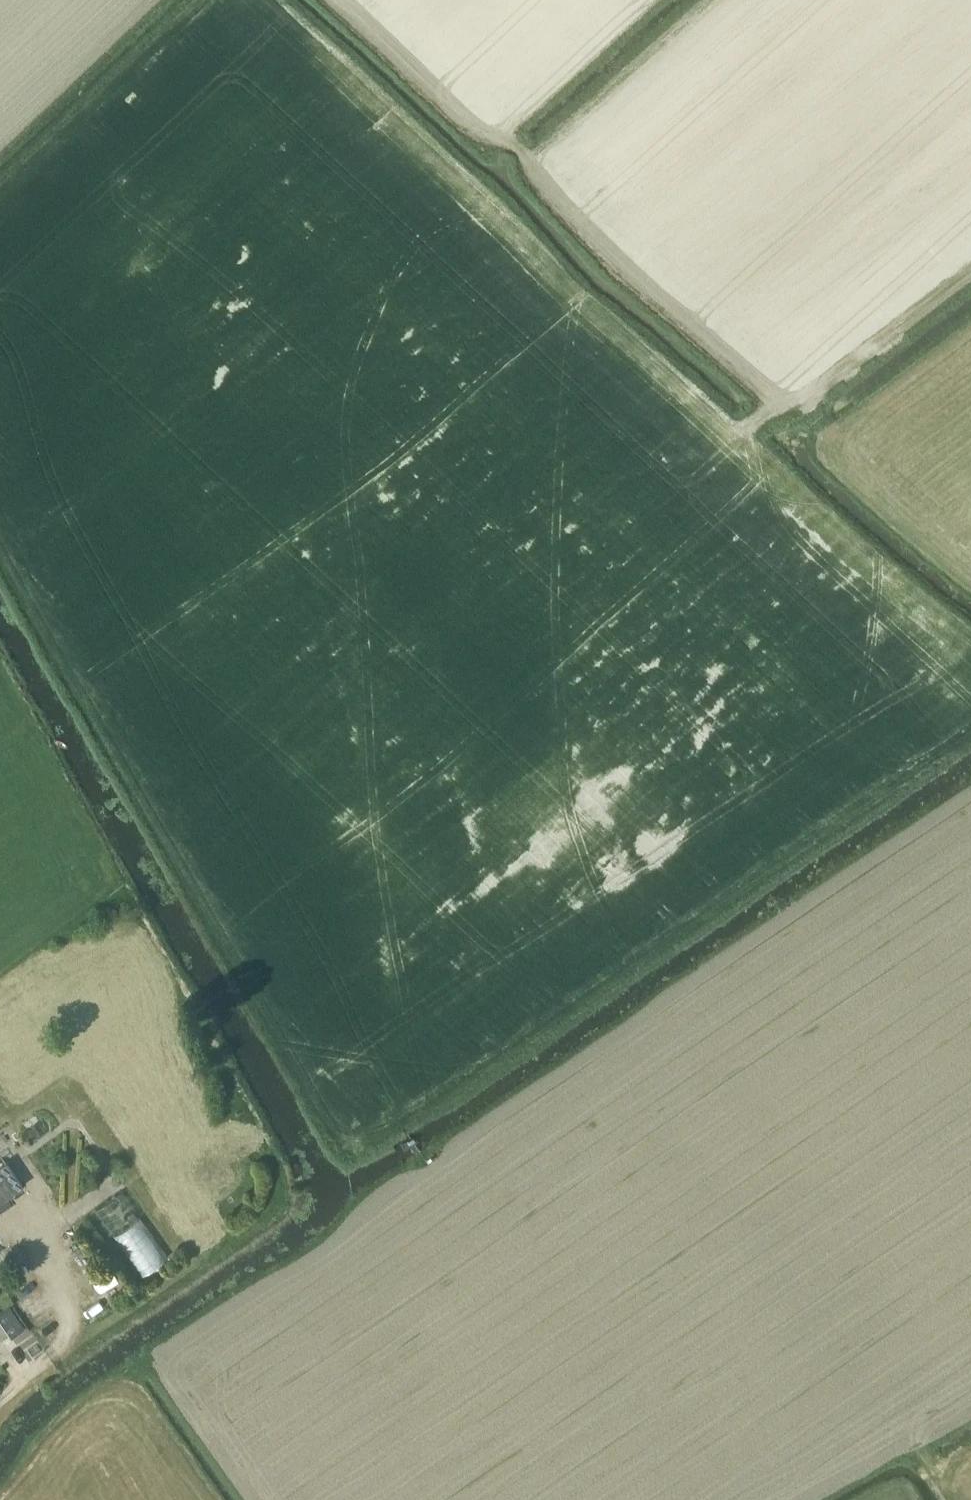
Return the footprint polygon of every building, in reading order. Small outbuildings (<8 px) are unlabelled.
[(22,1185),(6,1160),(5,1161),(0,1164),(0,1200),(22,1185)] [(143,1272),(169,1254),(141,1213),(115,1230),(143,1272)] [(8,1333),(0,1321),(0,1339),(8,1333)]
